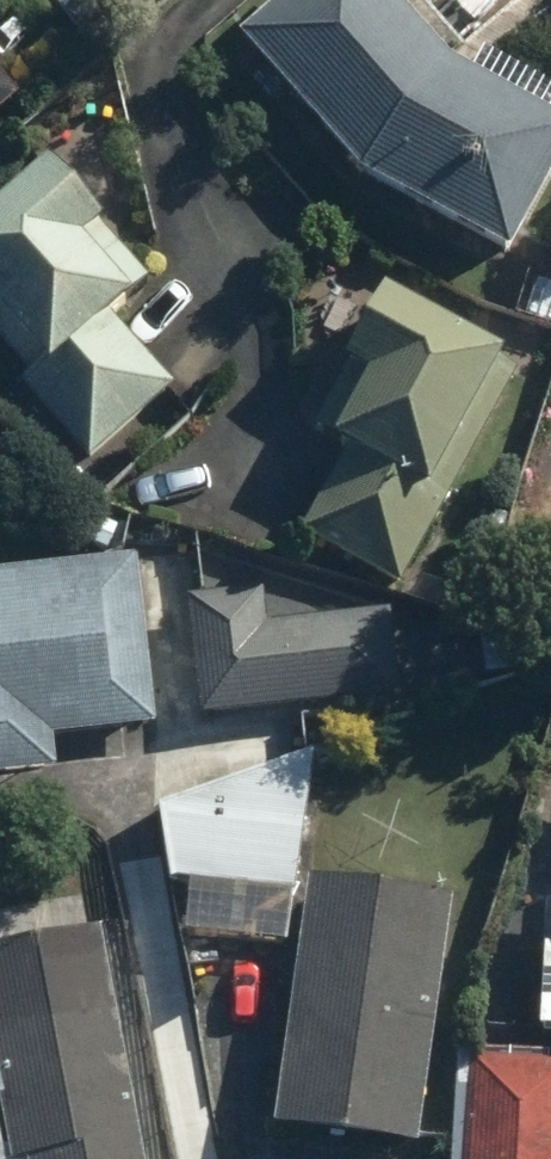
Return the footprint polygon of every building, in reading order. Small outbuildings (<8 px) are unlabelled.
[(356,0),(287,0),(223,62),(349,191),(482,267),(550,148),(432,80),(356,0)] [(0,205),(0,365),(7,373),(0,378),(0,388),(75,480),(169,404),(106,328),(140,300),(38,174),(0,205)] [(511,374),(333,287),(273,411),(305,427),(297,443),(334,461),(293,545),(402,598),(511,374)] [(0,573),(0,792),(50,786),(47,764),(108,757),(107,745),(152,739),(131,558),(0,573)] [(259,594),(179,602),(191,726),(388,707),(381,628),(263,639),(259,594)] [(237,758),(152,757),(162,890),(180,891),(177,949),(282,954),(301,763),(287,763),(287,737),(237,737),(237,758)] [(298,895),(271,1148),(368,1158),(409,1158),(436,910),(298,895)] [(532,901),(529,965),(550,965),(550,902),(532,901)] [(91,940),(0,958),(0,1158),(133,1158),(91,940)] [(459,1064),(458,1080),(449,1080),(445,1158),(550,1158),(550,1069),(459,1064)]
